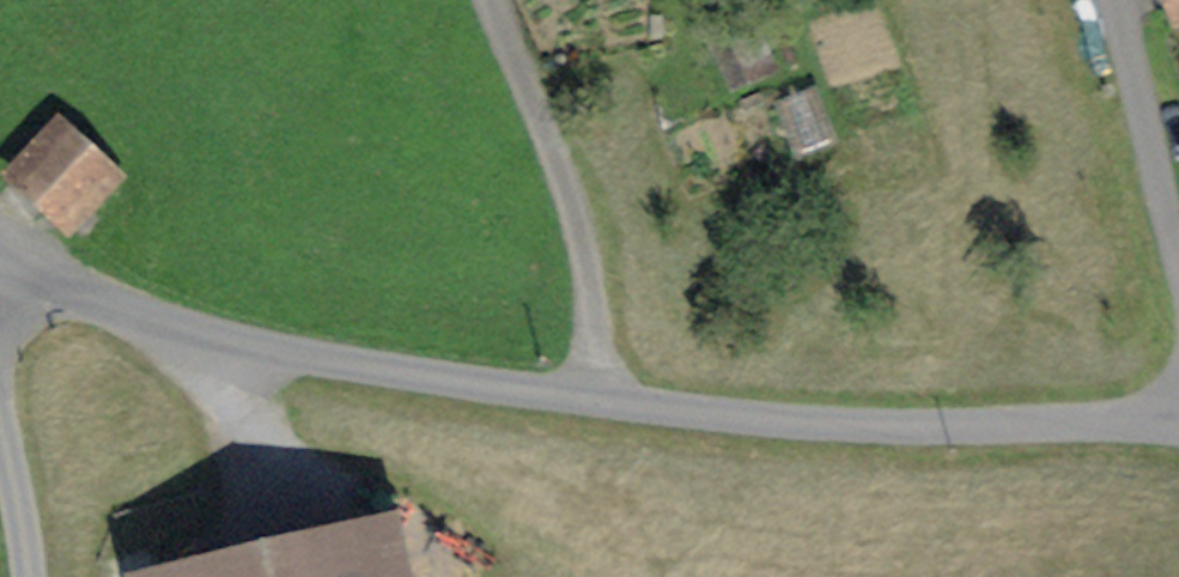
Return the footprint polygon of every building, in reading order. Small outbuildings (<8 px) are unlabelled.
[(55,126),(13,172),(71,226),(114,179),(55,126)] [(372,546),(240,576),(380,576),(372,546)]
